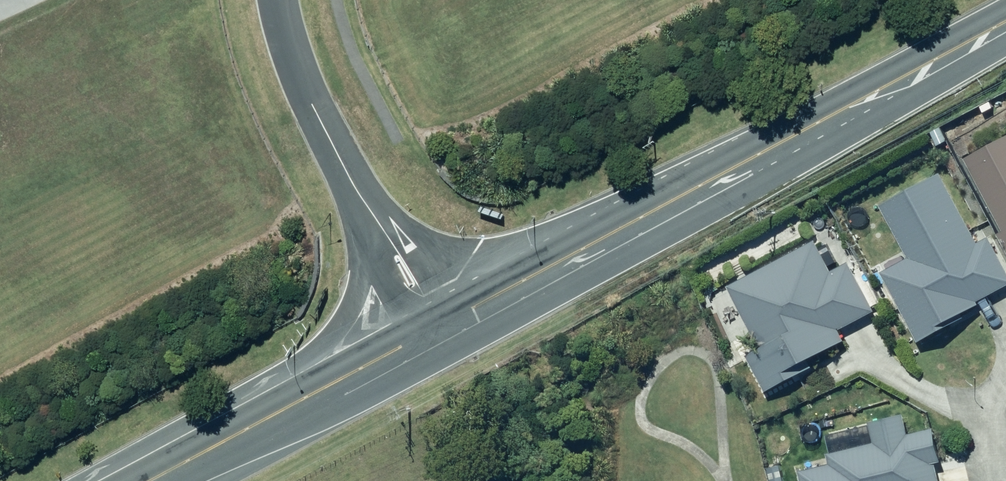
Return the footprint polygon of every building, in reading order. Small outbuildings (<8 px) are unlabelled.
[(967,155),(1002,227),(994,230),(1005,254),(1005,137),(967,155)] [(816,239),(732,284),(729,286),(754,331),(740,339),(768,391),(813,366),(808,357),(846,336),(841,326),(876,307),(849,258),(832,268),(816,239)] [(794,471),(796,480),(940,480),(935,461),(945,459),(936,423),(907,430),(902,411),(868,419),(872,437),(821,449),(824,463),(794,471)]
